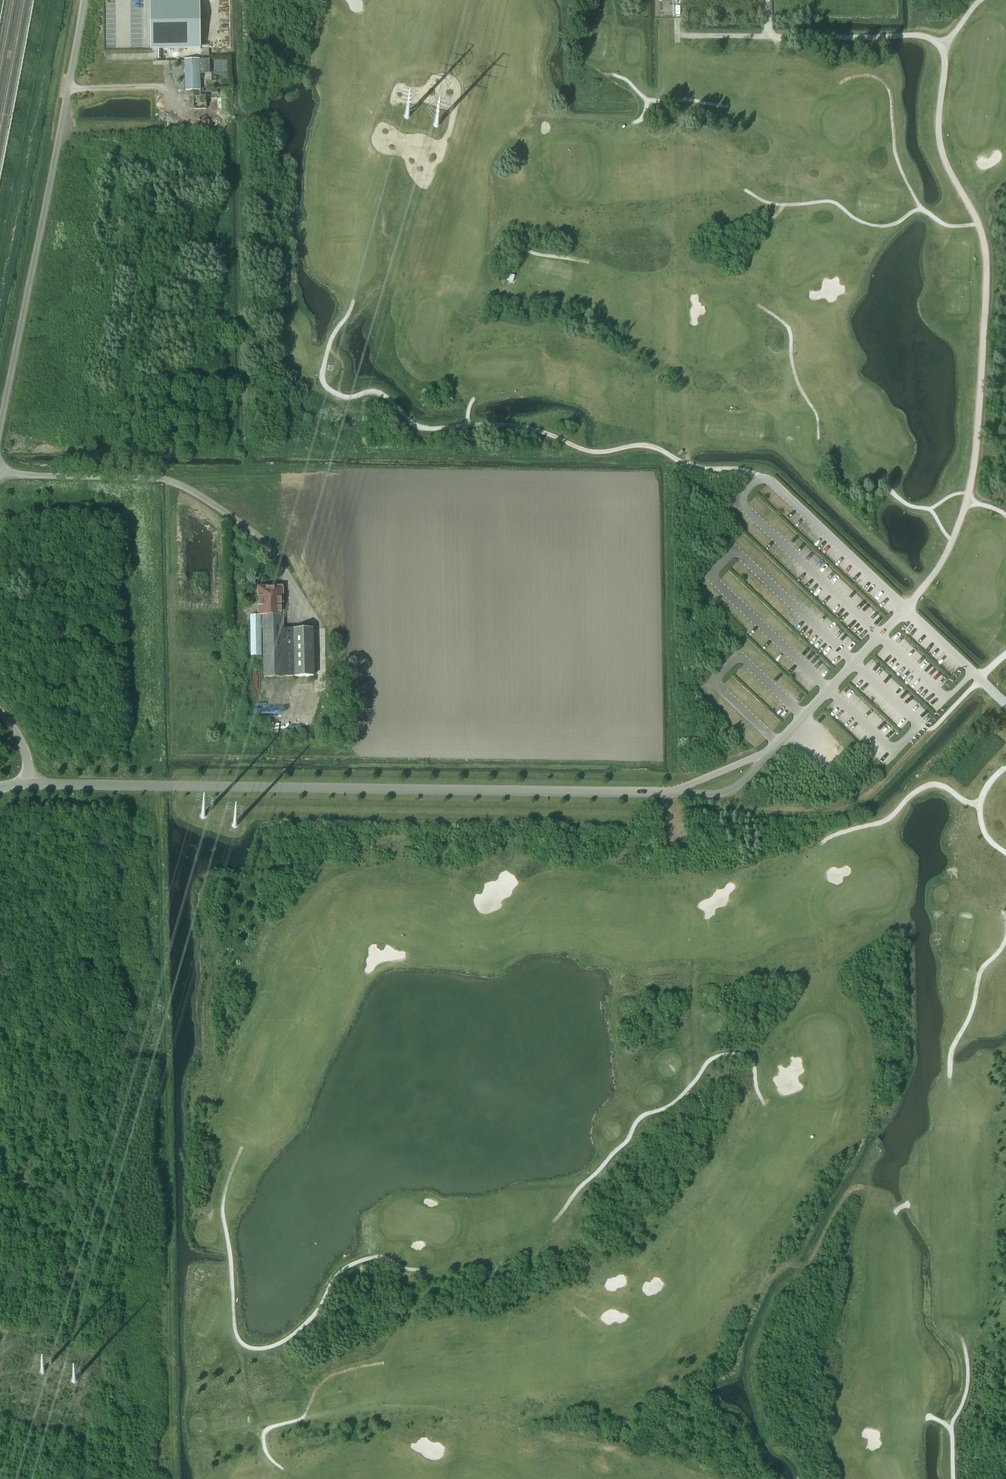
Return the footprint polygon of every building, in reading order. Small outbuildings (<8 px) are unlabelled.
[(150,49),(200,49),(200,0),(150,0),(150,49)] [(209,60),(185,60),(185,91),(193,91),(194,116),(218,115),(217,99),(206,99),(206,97),(200,97),(200,68),(209,68),(209,60)] [(259,616),(251,616),(251,656),(261,656),(260,616),(263,616),(264,678),(285,678),(313,677),(312,629),(283,629),(282,587),(258,588),(259,616)]
